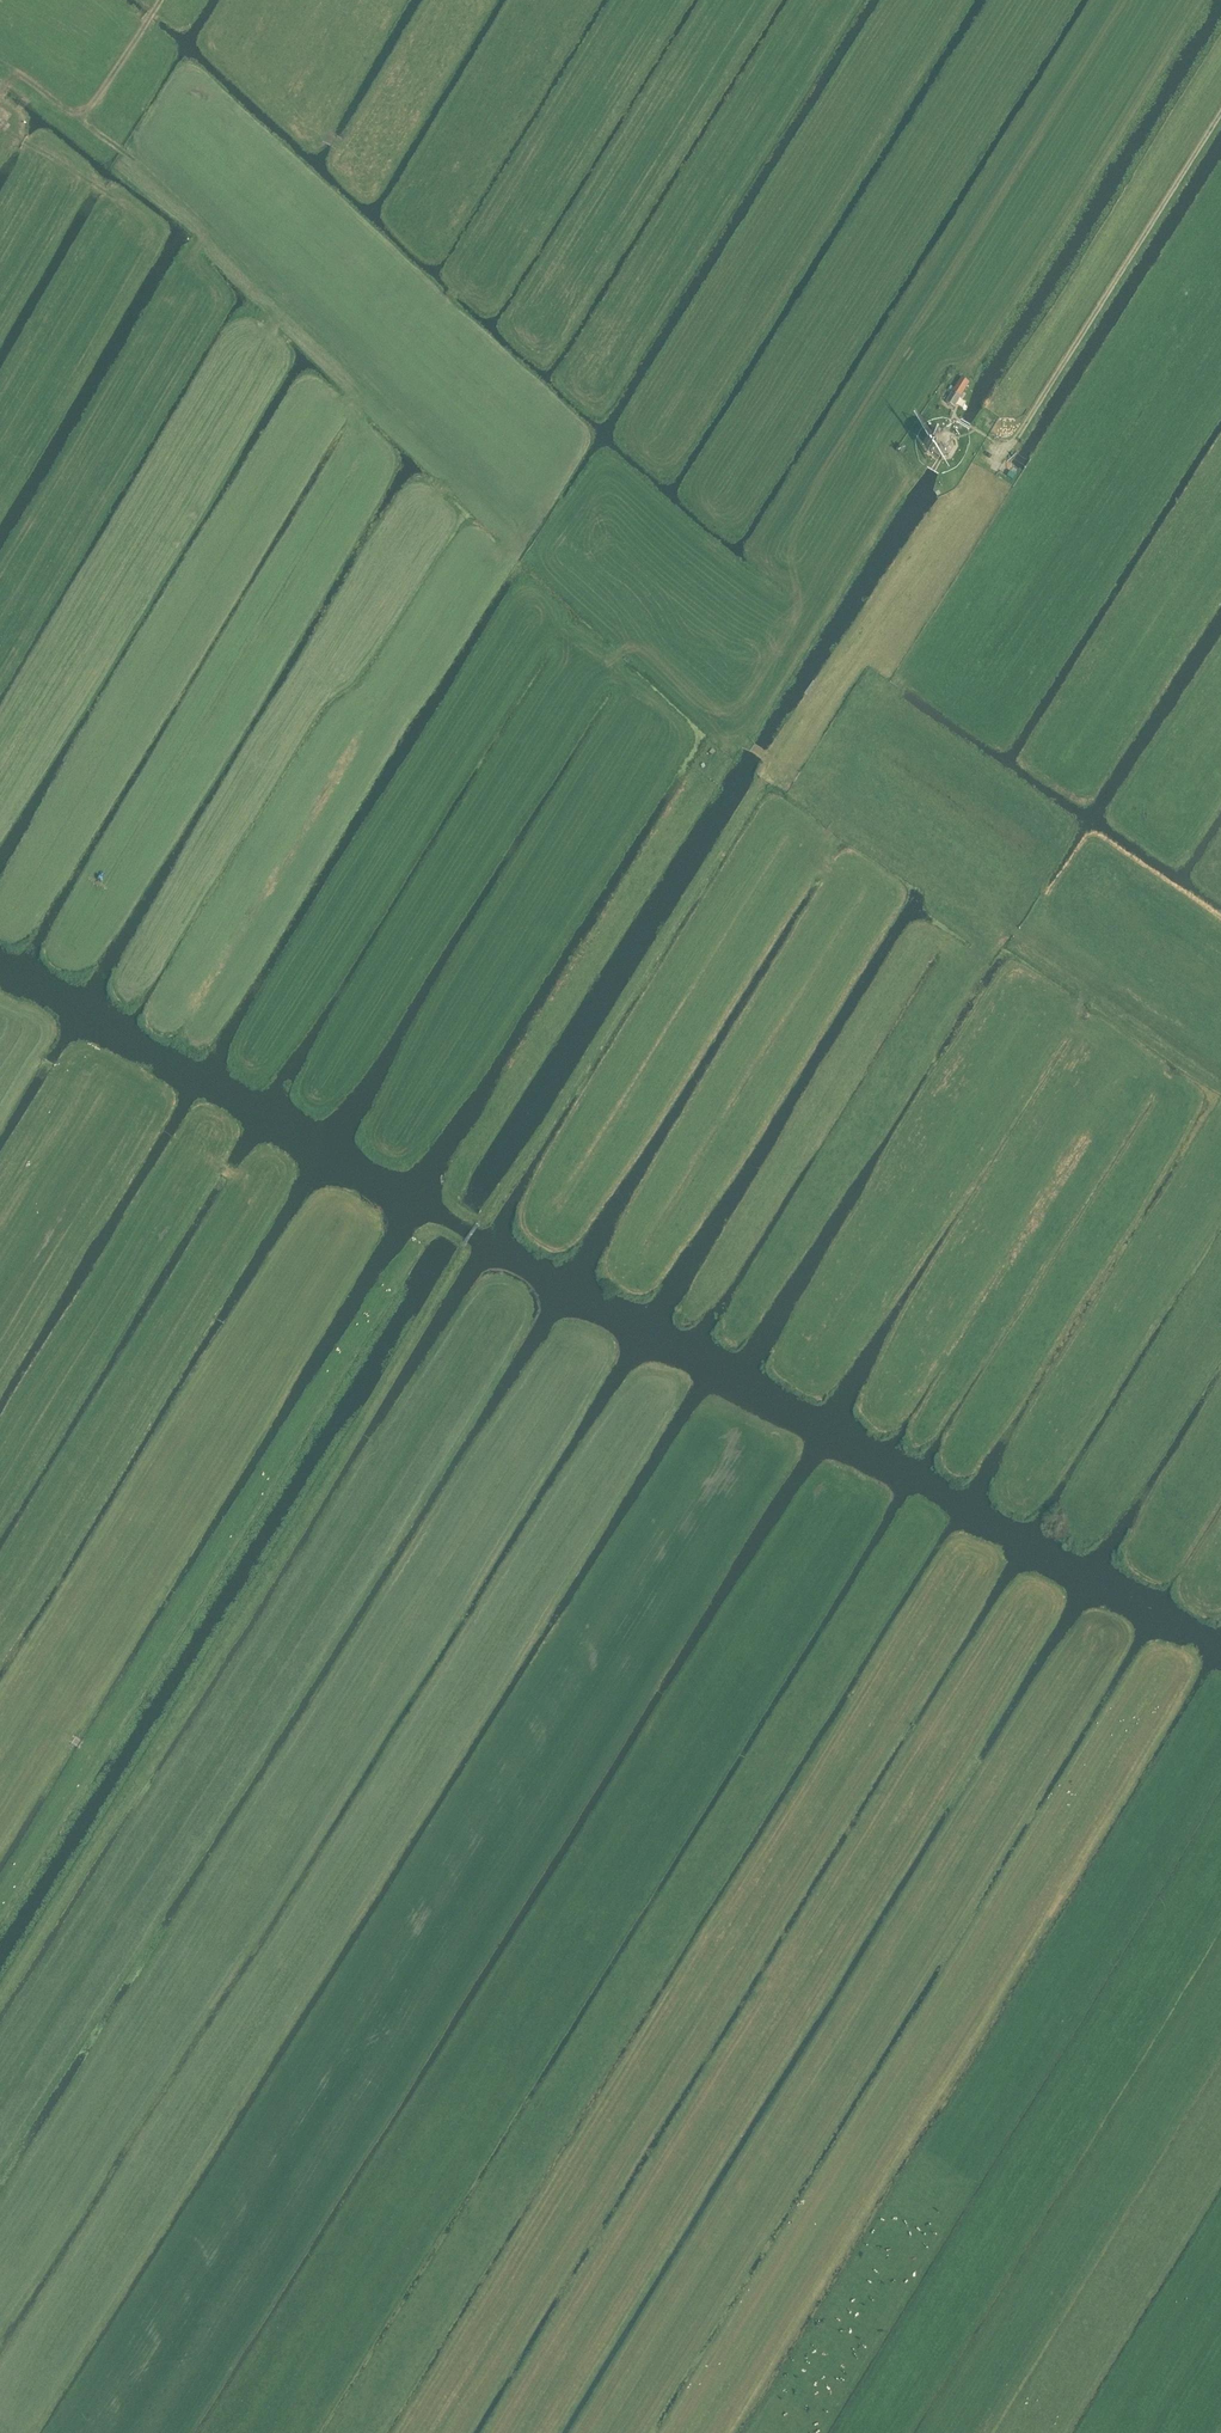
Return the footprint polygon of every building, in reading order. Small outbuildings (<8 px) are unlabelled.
[(970,384),(962,379),(947,403),(954,408),(964,393),(970,384)] [(951,437),(943,432),(934,434),(929,443),(931,452),(939,457),(948,455),(954,447),(951,437)]
